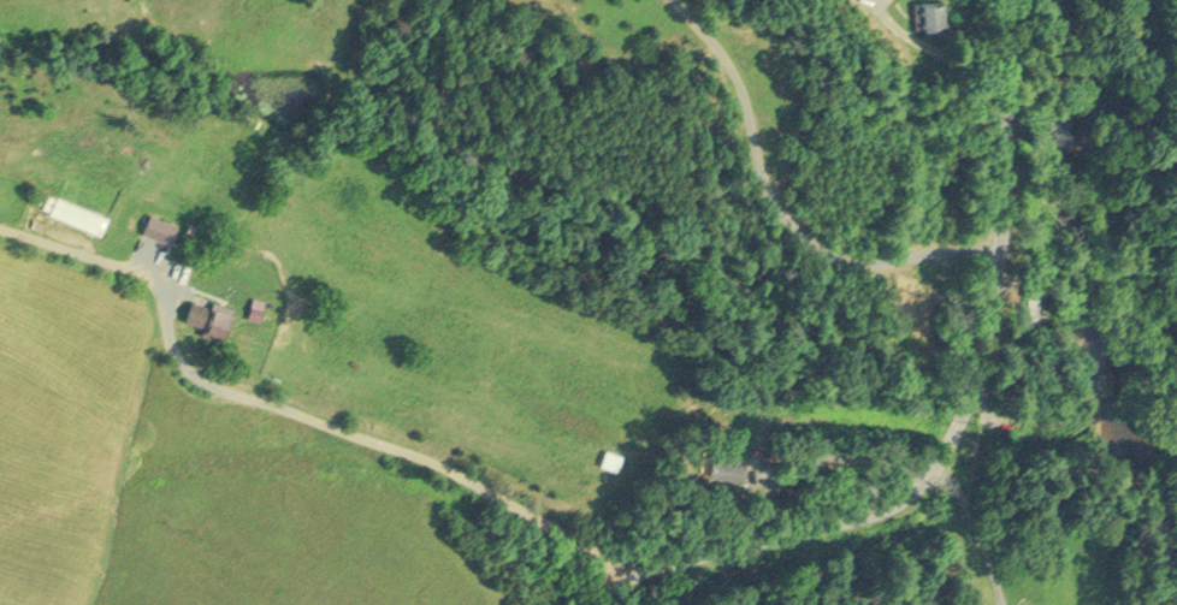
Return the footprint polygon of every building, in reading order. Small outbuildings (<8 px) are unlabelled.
[(941,28),(941,0),(913,0),(913,28),(941,28)] [(51,213),(103,235),(111,216),(59,195),(51,213)] [(172,245),(182,226),(153,212),(144,232),(172,245)] [(229,336),(236,310),(194,298),(187,325),(229,336)] [(750,451),(710,451),(710,475),(750,475),(750,451)]
